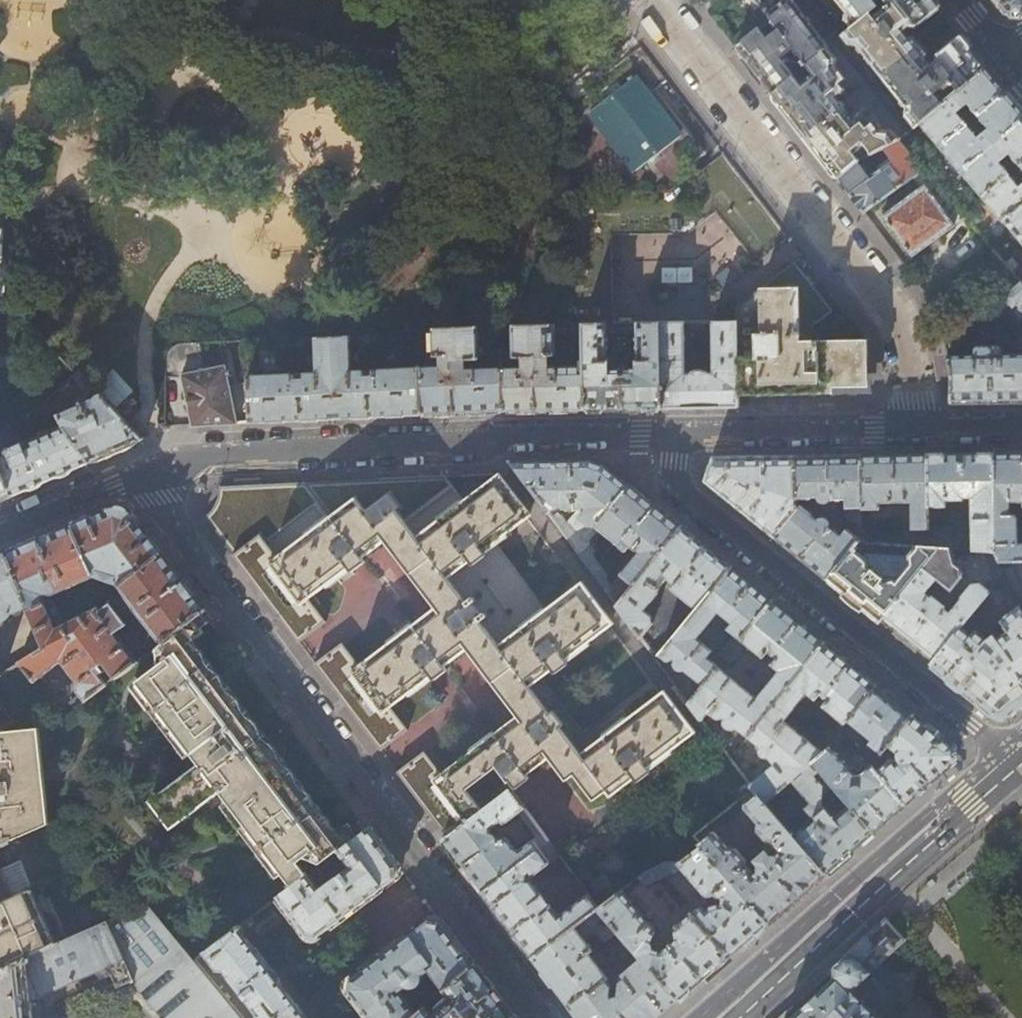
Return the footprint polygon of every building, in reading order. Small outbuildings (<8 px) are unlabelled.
[(770,20),(778,31),(768,40),(767,40),(758,30),(736,48),(754,72),(771,94),(792,76),(797,71),(789,62),(785,63),(783,61),(795,51),(803,60),(801,63),(804,66),(841,36),(836,29),(827,36),(820,36),(817,33),(800,12),(801,7),(808,0),(795,0),(770,20)] [(770,20),(795,0),(754,0),(770,20)] [(846,13),(845,21),(836,29),(841,36),(867,14),(876,6),(871,0),(835,0),(846,13)] [(888,13),(875,23),(867,14),(841,36),(847,46),(855,47),(881,78),(921,45),(914,37),(908,37),(904,32),(908,28),(914,28),(937,10),(931,3),(929,0),(885,0),(884,1),(888,6),(885,9),(888,13)] [(1006,14),(1021,16),(1021,0),(995,0),(1006,14)] [(927,53),(921,45),(881,78),(906,110),(905,118),(913,127),(941,103),(934,93),(945,84),(949,87),(953,84),(957,90),(984,68),(973,54),(958,37),(936,54),(935,60),(930,64),(927,60),(927,53)] [(837,61),(827,48),(804,66),(801,70),(810,82),(806,86),(803,88),(792,76),(771,94),(785,112),(801,132),(839,103),(835,98),(844,90),(839,83),(845,78),(836,66),(837,61)] [(995,81),(984,68),(957,90),(941,103),(913,127),(916,132),(922,128),(939,148),(966,125),(955,112),(966,103),(978,115),(1005,93),(995,81)] [(667,138),(622,79),(578,112),(622,171),(667,138)] [(966,125),(939,148),(955,168),(950,172),(955,177),(1021,121),(1021,113),(1016,107),(1005,93),(978,115),(987,128),(980,135),(976,138),(966,125)] [(862,113),(853,120),(839,103),(801,132),(816,152),(836,178),(858,162),(854,157),(857,154),(854,149),(861,143),(872,154),(896,141),(898,139),(890,128),(884,127),(873,115),(867,119),(862,113)] [(955,177),(958,181),(963,178),(980,197),(1021,163),(1021,121),(955,177)] [(893,160),(875,174),(873,174),(861,160),(858,162),(836,178),(848,194),(863,212),(910,176),(920,169),(896,141),(884,148),(893,160)] [(980,197),(997,218),(988,226),(991,230),(996,227),(1021,205),(1021,163),(980,197)] [(910,176),(919,188),(881,218),(911,258),(963,218),(960,215),(920,169),(910,176)] [(996,227),(1000,232),(1005,228),(1021,248),(1021,205),(996,227)] [(982,217),(971,206),(960,215),(963,218),(970,226),(982,217)] [(1003,265),(1011,275),(1018,269),(1009,259),(1003,265)] [(811,284),(794,263),(763,278),(742,288),(737,325),(738,394),(767,394),(817,393),(843,392),(864,369),(866,340),(814,341),(813,333),(813,326),(832,311),(811,284)] [(1011,275),(991,291),(1008,310),(1012,308),(1021,319),(1021,287),(1011,275)] [(982,324),(972,318),(961,327),(972,333),(982,324)] [(628,363),(623,363),(623,409),(643,409),(661,408),(659,324),(638,325),(622,325),(623,334),(637,332),(638,361),(636,361),(636,369),(628,369),(628,363)] [(684,376),(683,324),(659,324),(661,408),(698,408),(738,406),(738,394),(737,325),(707,325),(708,375),(705,376),(699,372),(693,372),(687,376),(684,376)] [(583,335),(583,325),(507,326),(507,331),(513,332),(513,368),(503,368),(503,410),(550,410),(584,410),(583,360),(578,360),(578,366),(549,367),(548,357),(549,356),(555,356),(555,332),(563,332),(565,335),(583,335)] [(623,334),(622,325),(610,325),(606,325),(583,325),(583,335),(583,360),(584,410),(606,409),(623,409),(623,363),(618,363),(618,369),(609,369),(609,362),(608,362),(607,333),(623,334)] [(485,332),(485,326),(427,329),(427,335),(433,335),(434,367),(419,368),(421,414),(462,413),(503,410),(503,368),(466,369),(466,359),(480,359),(479,332),(485,332)] [(503,336),(503,326),(489,326),(490,337),(503,336)] [(385,340),(385,331),(360,332),(360,340),(385,340)] [(315,334),(316,372),(248,375),(248,380),(250,423),(286,421),(374,417),(421,414),(419,368),(351,370),(348,332),(315,334)] [(228,384),(223,365),(209,367),(203,341),(182,343),(173,345),(166,352),(164,359),(164,376),(182,376),(192,425),(228,424),(250,423),(248,380),(228,384)] [(997,355),(997,350),(994,348),(984,348),(973,349),(970,356),(947,356),(950,374),(949,403),(1021,402),(1021,354),(997,355)] [(17,355),(0,356),(0,366),(18,364),(17,355)] [(71,377),(90,401),(62,413),(65,422),(64,423),(65,425),(88,462),(118,449),(143,438),(77,372),(71,377)] [(12,423),(0,431),(0,468),(12,495),(50,479),(88,462),(65,425),(16,447),(15,446),(12,423)] [(998,452),(993,453),(994,552),(998,560),(1021,560),(1021,544),(1016,544),(1016,518),(1013,515),(1008,514),(1008,502),(1021,502),(1021,507),(1021,452),(998,452)] [(959,548),(949,528),(934,527),(934,506),(954,507),(955,500),(967,500),(970,497),(977,497),(979,550),(986,551),(994,552),(993,453),(960,453),(927,454),(929,545),(942,547),(954,548),(959,548)] [(929,545),(927,454),(896,454),(861,455),(863,514),(869,514),(869,507),(881,507),(881,500),(910,499),(913,543),(920,544),(929,545)] [(863,514),(861,455),(828,455),(795,456),(796,496),(808,497),(817,495),(820,500),(824,502),(830,501),(834,496),(848,496),(850,516),(862,519),(863,514)] [(796,496),(795,456),(759,457),(713,457),(704,481),(754,521),(774,537),(797,513),(796,506),(796,496)] [(616,474),(604,464),(597,462),(591,460),(564,460),(510,461),(552,518),(557,514),(559,517),(561,516),(566,523),(582,507),(585,510),(578,519),(587,527),(595,527),(629,485),(616,474)] [(12,495),(0,468),(0,500),(12,495)] [(462,500),(445,476),(428,477),(366,480),(309,483),(255,486),(219,487),(219,492),(219,495),(218,498),(217,502),(215,505),(213,509),(211,512),(208,514),(205,517),(222,539),(234,555),(233,556),(257,587),(283,621),(298,641),(325,622),(308,599),(349,568),(352,572),(365,563),(362,559),(386,540),(437,607),(359,666),(342,644),(315,664),(349,709),(380,749),(407,729),(390,707),(431,676),(434,680),(447,670),(444,665),(467,647),(519,716),(442,775),(424,753),(398,773),(426,809),(447,837),(508,790),(510,791),(528,778),(525,774),(549,756),(566,779),(573,773),(593,799),(605,790),(608,795),(631,778),(634,782),(648,772),(644,768),(687,735),(656,694),(581,752),(560,724),(563,722),(553,708),(549,711),(529,684),(551,667),(555,672),(569,661),(565,656),(606,624),(577,584),(498,643),(480,619),(483,616),(469,596),(465,599),(446,575),(469,558),(472,562),(486,552),(482,547),(526,515),(497,475),(462,500)] [(655,505),(629,485),(595,527),(599,530),(598,531),(619,548),(618,549),(624,554),(626,551),(627,549),(628,547),(637,554),(610,587),(606,581),(607,577),(590,553),(592,551),(587,545),(579,554),(597,578),(615,603),(681,526),(655,505)] [(67,527),(94,577),(103,562),(108,557),(110,560),(113,561),(117,566),(116,584),(120,589),(165,557),(149,535),(129,510),(115,506),(88,518),(67,527)] [(819,520),(805,507),(796,506),(797,513),(774,537),(800,558),(826,580),(858,545),(863,538),(862,519),(850,516),(850,528),(847,528),(841,533),(834,528),(830,520),(826,518),(819,520)] [(695,610),(731,567),(706,547),(681,526),(615,603),(625,617),(640,636),(651,623),(651,614),(643,608),(657,590),(657,585),(654,582),(661,574),(671,582),(668,588),(695,610)] [(31,542),(53,594),(54,594),(94,577),(67,527),(34,541),(31,542)] [(566,537),(579,554),(587,545),(588,543),(574,531),(566,537)] [(5,554),(27,606),(53,594),(31,542),(5,554)] [(861,548),(858,545),(826,580),(853,602),(863,609),(880,624),(885,618),(942,547),(929,545),(920,544),(912,554),(912,560),(904,560),(897,570),(897,578),(889,579),(887,580),(870,567),(869,559),(860,551),(861,548)] [(958,563),(954,548),(942,547),(885,618),(910,639),(936,660),(963,627),(993,591),(983,583),(971,585),(952,611),(928,591),(939,578),(953,590),(964,577),(964,567),(958,563)] [(1000,582),(1004,576),(1002,571),(998,560),(994,552),(986,551),(1000,582)] [(5,554),(0,556),(0,626),(10,614),(27,606),(5,554)] [(202,614),(206,610),(189,589),(165,557),(120,589),(122,593),(126,600),(115,609),(119,614),(131,605),(161,645),(202,614)] [(706,658),(712,652),(697,640),(720,612),(733,623),(728,628),(734,634),(719,653),(724,658),(772,601),(754,586),(731,567),(695,610),(658,654),(665,660),(672,658),(674,660),(672,663),(674,669),(677,671),(683,669),(702,685),(717,667),(706,658)] [(1010,568),(1002,571),(1004,576),(1013,594),(1020,610),(1021,613),(1021,594),(1010,568)] [(48,600),(53,594),(27,606),(39,636),(44,647),(30,656),(22,662),(35,681),(62,661),(78,683),(76,691),(84,702),(106,685),(97,674),(107,667),(116,678),(137,662),(116,633),(126,624),(119,614),(115,609),(126,600),(122,593),(100,609),(97,606),(56,627),(45,602),(48,600)] [(1013,594),(1005,597),(1012,613),(1000,622),(1006,635),(998,640),(995,637),(990,640),(979,631),(974,636),(963,627),(936,660),(932,666),(941,673),(992,714),(1008,714),(1021,703),(1021,613),(1020,610),(1013,594)] [(779,670),(756,699),(717,667),(702,685),(689,702),(703,721),(709,713),(717,719),(725,718),(726,719),(725,724),(727,729),(730,731),(736,729),(748,738),(824,643),(800,623),(772,601),(724,658),(731,664),(748,645),(779,670)] [(349,825),(335,836),(297,786),(252,726),(214,675),(190,644),(204,633),(201,629),(209,623),(202,614),(161,645),(158,648),(159,666),(138,683),(200,764),(156,798),(177,826),(221,792),(293,887),(306,878),(339,854),(367,832),(360,823),(353,829),(349,825)] [(44,647),(39,636),(24,646),(30,656),(44,647)] [(840,732),(850,721),(877,685),(852,666),(824,643),(748,738),(759,748),(756,753),(758,759),(765,761),(770,758),(775,763),(751,784),(754,790),(765,803),(772,798),(791,781),(811,763),(814,764),(840,732)] [(888,744),(913,715),(890,696),(877,685),(850,721),(863,731),(860,735),(875,748),(864,758),(869,763),(878,755),(888,744)] [(930,728),(913,715),(888,744),(898,752),(900,760),(891,759),(886,763),(878,755),(869,763),(870,766),(904,804),(928,783),(953,762),(952,747),(930,728)] [(30,730),(0,731),(0,847),(41,829),(30,730)] [(904,804),(870,766),(861,774),(860,786),(858,784),(851,783),(851,775),(833,752),(846,738),(840,732),(814,764),(832,787),(848,805),(872,831),(887,818),(904,804)] [(848,805),(833,817),(821,804),(822,796),(832,787),(814,764),(811,763),(791,781),(809,802),(809,803),(805,806),(803,804),(797,808),(791,801),(789,803),(785,801),(779,806),(772,798),(765,803),(825,872),(855,845),(857,844),(872,831),(848,805)] [(523,809),(510,791),(508,790),(447,837),(442,840),(462,866),(482,893),(547,843),(536,828),(531,832),(536,838),(518,852),(513,849),(507,841),(503,840),(500,843),(497,842),(493,836),(490,834),(489,828),(499,821),(501,823),(504,823),(523,809)] [(793,899),(825,872),(765,803),(754,790),(743,799),(746,804),(744,808),(757,824),(756,830),(767,843),(771,843),(778,851),(774,856),(770,856),(765,851),(754,860),(759,866),(758,869),(754,872),(747,865),(748,860),(738,847),(730,848),(718,833),(712,833),(706,827),(695,835),(703,847),(767,921),(793,899)] [(339,854),(351,871),(319,894),(306,878),(293,887),(279,898),(307,935),(318,936),(395,879),(399,865),(389,853),(371,829),(367,832),(339,854)] [(559,858),(547,843),(482,893),(508,926),(532,958),(596,909),(586,896),(561,915),(556,914),(531,881),(526,880),(527,875),(531,877),(534,876),(559,858)] [(855,845),(825,872),(829,877),(859,850),(855,845)] [(620,890),(596,909),(614,930),(623,940),(631,948),(677,1000),(703,977),(749,937),(767,921),(703,847),(677,862),(664,863),(640,874),(636,878),(642,886),(677,868),(693,888),(696,893),(698,895),(701,896),(703,896),(705,895),(706,894),(708,894),(708,895),(709,897),(711,898),(713,899),(717,899),(716,903),(710,904),(706,905),(705,905),(703,907),(701,908),(699,907),(697,906),(695,906),(693,907),(685,913),(678,919),(676,921),(675,923),(673,925),(673,927),(673,929),(673,939),(659,950),(651,949),(651,948),(651,947),(649,942),(651,938),(652,936),(653,933),(653,931),(653,930),(653,928),(652,927),(651,925),(620,890)] [(1,872),(0,869),(0,903),(23,894),(31,890),(21,864),(1,872)] [(23,894),(0,903),(0,969),(49,948),(23,894)] [(148,906),(49,948),(0,969),(0,1017),(33,1017),(31,1001),(112,967),(115,973),(110,975),(116,988),(129,982),(159,1017),(240,1017),(148,906)] [(532,958),(542,972),(577,1017),(656,1017),(677,1000),(638,957),(618,975),(621,979),(617,982),(615,997),(613,997),(612,997),(609,1000),(607,997),(607,996),(609,988),(604,981),(606,980),(597,967),(603,963),(594,951),(592,952),(583,940),(593,933),(601,944),(616,932),(614,930),(596,909),(532,958)] [(851,991),(905,940),(887,919),(864,940),(830,971),(830,973),(836,979),(794,1017),(876,1017),(851,991)] [(431,921),(350,981),(348,991),(368,1017),(411,1017),(413,1017),(407,1008),(410,1006),(409,1004),(408,1002),(404,1004),(399,996),(404,992),(411,993),(416,991),(420,985),(420,981),(426,976),(438,993),(439,992),(472,963),(454,938),(440,920),(431,921)] [(238,929),(203,954),(216,971),(224,972),(257,1015),(257,1017),(305,1017),(238,929)] [(623,940),(609,952),(613,957),(622,949),(625,953),(631,948),(623,940)] [(448,1003),(441,1007),(430,1017),(463,1017),(464,1016),(466,1017),(514,1017),(472,963),(439,992),(448,1003)] [(422,1009),(413,1017),(411,1017),(429,1017),(422,1009)]
